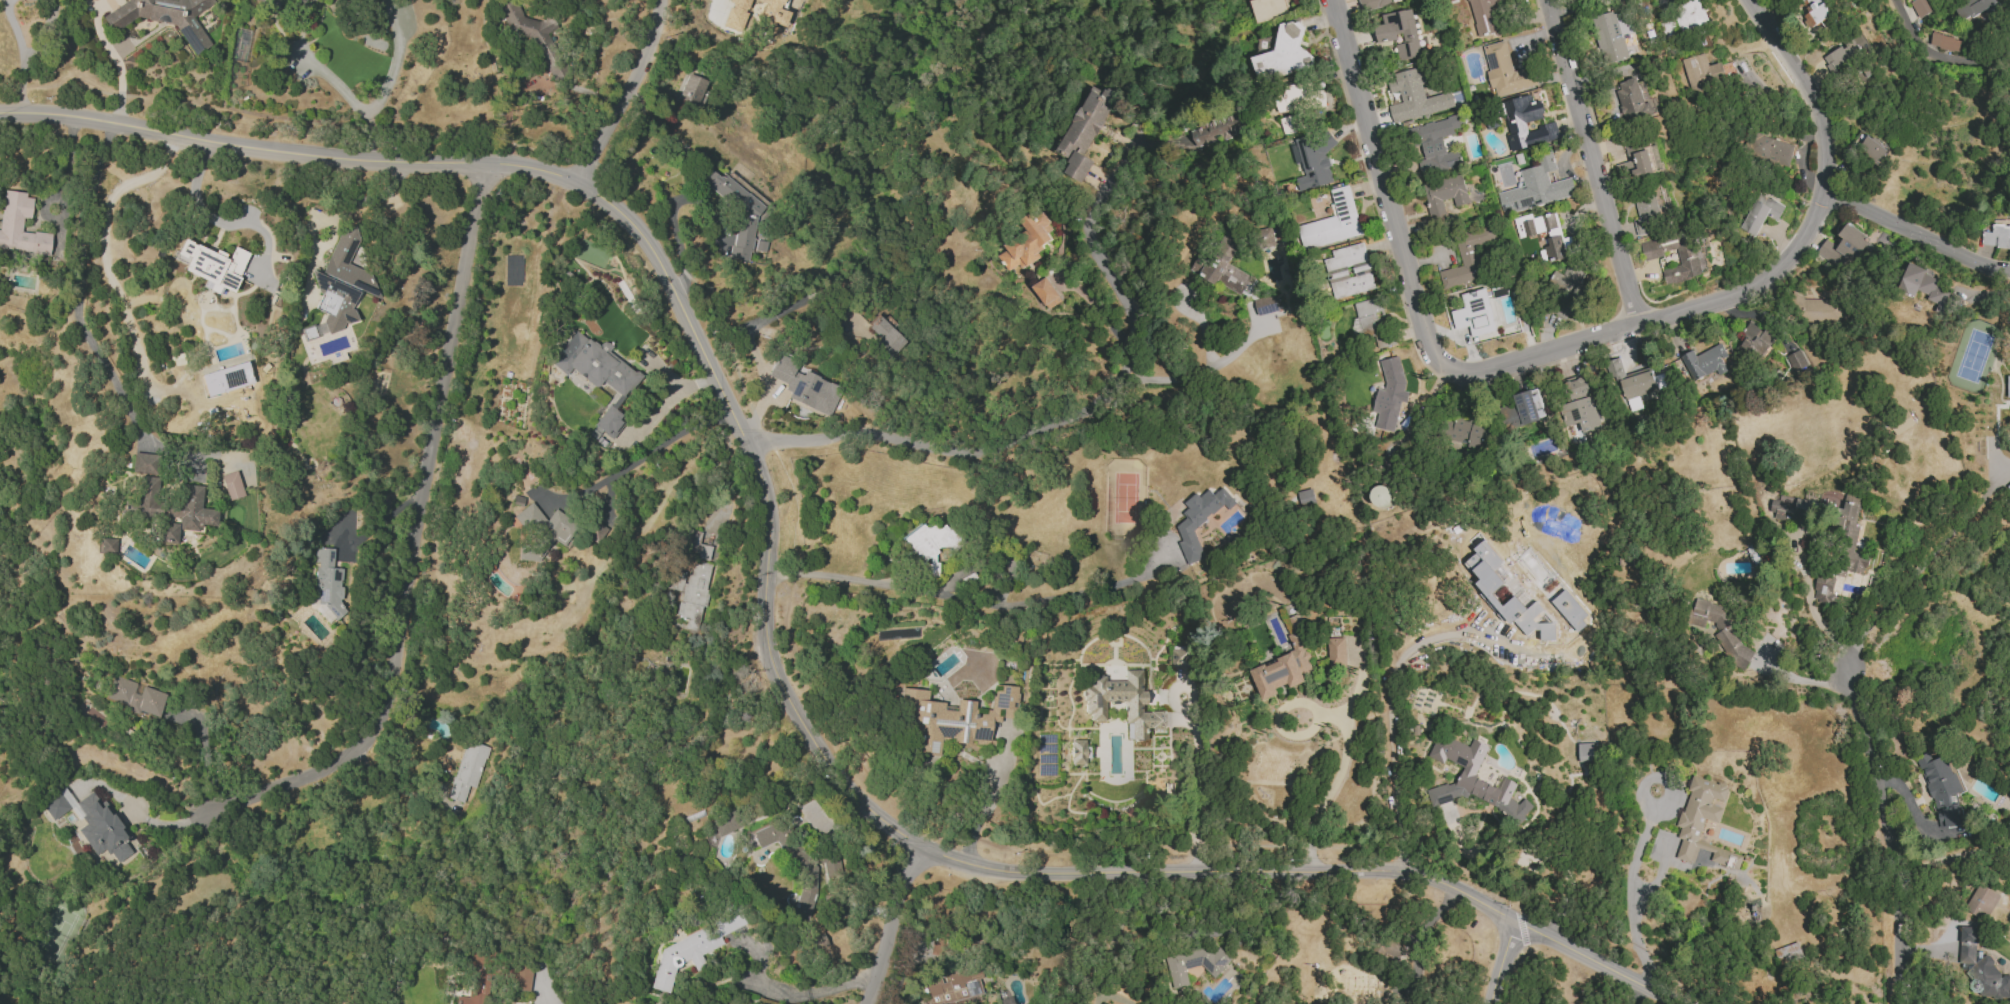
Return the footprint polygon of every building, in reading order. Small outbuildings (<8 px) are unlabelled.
[(193,56),(208,46),(209,42),(193,16),(214,3),(212,0),(127,0),(102,16),(111,31),(135,17),(174,24),(193,56)] [(515,0),(508,0),(497,5),(511,35),(532,39),(551,80),(564,75),(549,42),(553,23),(523,17),(515,0)] [(729,3),(722,26),(740,32),(750,0),(730,0),(729,3)] [(764,2),(758,21),(782,28),(787,11),(779,9),(782,0),(755,0),(764,2)] [(1256,24),(1287,17),(1283,0),(1253,0),(1250,1),(1256,24)] [(1361,11),(1358,0),(1390,0),(1391,4),(1361,11)] [(1478,36),(1497,32),(1491,7),(1502,5),(1501,0),(1468,0),(1478,36)] [(1701,0),(1694,0),(1672,10),(1683,34),(1711,21),(1701,0)] [(1807,14),(1802,16),(1808,28),(1832,16),(1824,0),(1807,0),(1801,3),(1807,14)] [(1926,0),(1914,0),(1910,2),(1918,19),(1932,12),(1926,0)] [(1997,4),(1994,0),(1965,0),(1961,2),(1969,18),(1997,4)] [(1382,14),(1412,9),(1420,57),(1398,60),(1395,40),(1377,43),(1375,26),(1384,24),(1382,14)] [(1630,58),(1623,36),(1616,38),(1609,14),(1592,19),(1605,65),(1630,58)] [(1678,34),(1673,19),(1661,23),(1665,38),(1678,34)] [(1251,58),(1258,83),(1311,67),(1312,57),(1299,46),(1305,27),(1299,21),(1294,23),(1292,21),(1280,24),(1274,50),(1251,58)] [(1931,32),(1960,40),(1957,52),(1928,45),(1931,32)] [(1482,47),(1489,71),(1486,72),(1492,97),(1538,85),(1532,66),(1512,71),(1505,40),(1482,47)] [(1681,59),(1689,93),(1728,84),(1725,75),(1735,73),(1732,61),(1708,67),(1705,54),(1681,59)] [(1387,82),(1390,93),(1399,91),(1402,102),(1388,106),(1393,123),(1455,106),(1451,91),(1425,98),(1421,84),(1441,80),(1436,63),(1394,74),(1396,80),(1387,82)] [(677,98),(696,106),(707,81),(688,73),(677,98)] [(1625,121),(1659,111),(1655,97),(1643,101),(1637,78),(1614,84),(1625,121)] [(1059,153),(1072,160),(1065,173),(1083,183),(1095,160),(1086,156),(1119,93),(1108,87),(1106,92),(1093,85),(1059,153)] [(1559,140),(1555,123),(1527,130),(1525,122),(1545,118),(1541,100),(1532,102),(1531,95),(1503,101),(1510,135),(1506,136),(1510,151),(1559,140)] [(1245,132),(1239,113),(1190,129),(1196,147),(1245,132)] [(1301,132),(1300,115),(1280,117),(1282,134),(1301,132)] [(1421,175),(1461,166),(1457,151),(1445,154),(1442,137),(1454,135),(1453,128),(1460,127),(1457,117),(1415,126),(1422,160),(1418,161),(1421,175)] [(1333,183),(1326,149),(1335,147),(1331,132),(1290,142),(1295,164),(1302,163),(1305,176),(1295,178),(1298,191),(1333,183)] [(1788,167),(1794,144),(1750,133),(1744,156),(1788,167)] [(1657,142),(1625,148),(1628,162),(1616,165),(1619,180),(1654,173),(1653,171),(1662,169),(1657,142)] [(1496,193),(1502,215),(1576,195),(1571,177),(1549,183),(1546,172),(1557,170),(1551,151),(1538,154),(1541,165),(1519,171),(1524,186),(1496,193)] [(1469,203),(1462,174),(1422,184),(1431,223),(1447,219),(1442,201),(1453,198),(1455,207),(1469,203)] [(1297,227),(1303,251),(1363,234),(1350,185),(1330,191),(1337,215),(1297,227)] [(20,231),(22,217),(29,218),(32,195),(3,191),(0,216),(0,249),(48,255),(50,234),(20,231)] [(1777,221),(1785,207),(1759,193),(1739,229),(1754,237),(1766,215),(1777,221)] [(1028,231),(1005,245),(1008,250),(1001,255),(1014,276),(1041,259),(1036,251),(1053,241),(1046,231),(1053,226),(1042,208),(1022,221),(1028,231)] [(1566,258),(1556,213),(1531,218),(1531,216),(1514,219),(1518,238),(1543,233),(1549,261),(1566,258)] [(1871,239),(1848,222),(1838,235),(1843,239),(1836,247),(1826,239),(1816,252),(1846,273),(1871,239)] [(2009,249),(2009,225),(1994,223),(1992,233),(1983,231),(1981,245),(2009,249)] [(348,265),(359,231),(339,225),(323,275),(312,271),(318,300),(315,309),(325,312),(322,320),(325,334),(340,331),(342,324),(356,321),(352,305),(357,290),(375,296),(370,273),(348,265)] [(1461,266),(1437,272),(1442,289),(1485,278),(1477,246),(1496,241),(1492,226),(1454,235),(1461,266)] [(1191,269),(1241,297),(1246,288),(1251,291),(1257,280),(1226,263),(1241,236),(1226,228),(1208,261),(1198,256),(1191,269)] [(1261,246),(1273,246),(1273,229),(1261,229),(1261,246)] [(1665,285),(1706,274),(1699,250),(1692,252),(1686,231),(1639,243),(1643,261),(1664,256),(1663,252),(1676,249),(1680,265),(1662,270),(1665,285)] [(248,252),(232,246),(228,255),(215,250),(214,251),(182,239),(174,259),(185,263),(182,271),(206,280),(203,288),(221,295),(223,289),(232,292),(248,252)] [(1331,251),(1363,243),(1375,288),(1334,300),(1323,260),(1333,257),(1331,251)] [(1952,288),(1929,280),(1931,275),(1927,273),(1928,270),(1908,262),(1898,292),(1914,297),(1916,291),(1928,295),(1926,300),(1937,304),(1934,312),(1942,314),(1952,288)] [(1585,271),(1567,264),(1562,275),(1553,271),(1546,285),(1562,293),(1553,314),(1566,320),(1574,301),(1580,303),(1587,289),(1579,285),(1585,271)] [(1061,301),(1047,277),(1032,286),(1047,310),(1061,301)] [(1455,330),(1469,327),(1472,337),(1496,331),(1486,288),(1460,294),(1464,308),(1450,312),(1455,330)] [(1255,299),(1258,316),(1279,312),(1276,295),(1255,299)] [(1379,297),(1354,304),(1358,319),(1351,321),(1355,338),(1387,331),(1379,297)] [(1843,299),(1792,298),(1792,321),(1842,321),(1843,299)] [(875,343),(892,357),(906,342),(878,315),(868,326),(880,338),(875,343)] [(1738,346),(1762,360),(1775,337),(1751,323),(1738,346)] [(302,338),(314,338),(313,327),(301,328),(302,338)] [(640,376),(603,348),(602,350),(575,329),(563,344),(560,342),(546,361),(565,375),(570,369),(599,391),(604,384),(617,394),(593,425),(611,438),(626,418),(615,410),(640,376)] [(1695,356),(1693,350),(1680,357),(1692,382),(1716,371),(1718,376),(1728,371),(1722,359),(1728,356),(1721,343),(1695,356)] [(1794,376),(1809,369),(1800,350),(1784,357),(1794,376)] [(767,376),(789,384),(784,399),(829,415),(840,386),(797,371),(800,363),(775,354),(767,376)] [(1380,361),(1399,356),(1406,382),(1404,391),(1409,392),(1407,402),(1402,401),(1394,432),(1375,427),(1378,413),(1373,412),(1378,388),(1384,390),(1386,383),(1380,361)] [(1617,377),(1650,367),(1658,391),(1624,400),(1617,377)] [(1602,429),(1593,395),(1591,395),(1586,376),(1565,382),(1570,403),(1561,405),(1567,426),(1579,423),(1582,434),(1602,429)] [(1512,396),(1514,403),(1502,407),(1508,429),(1547,418),(1538,389),(1512,396)] [(1490,427),(1449,417),(1443,439),(1484,450),(1490,427)] [(155,454),(132,453),(131,472),(153,473),(155,454)] [(242,497),(236,471),(221,474),(227,500),(242,497)] [(135,501),(123,500),(122,513),(153,516),(157,477),(137,476),(135,501)] [(202,486),(181,484),(179,507),(160,506),(157,542),(176,544),(177,529),(197,531),(198,524),(215,525),(216,509),(200,508),(202,486)] [(1392,506),(1391,486),(1372,487),(1373,507),(1392,506)] [(1204,559),(1194,529),(1224,506),(1228,510),(1237,504),(1223,487),(1214,494),(1210,489),(1200,497),(1197,493),(1183,504),(1188,517),(1176,526),(1182,541),(1179,543),(1187,565),(1204,559)] [(1315,503),(1312,489),(1297,492),(1300,506),(1315,503)] [(1853,553),(1863,496),(1846,493),(1843,509),(1832,569),(1866,575),(1869,556),(1853,553)] [(1773,495),(1769,516),(1799,522),(1801,513),(1814,515),(1816,504),(1773,495)] [(517,559),(537,562),(552,539),(562,545),(573,529),(574,522),(554,509),(546,521),(531,502),(514,515),(514,519),(524,532),(520,539),(517,559)] [(582,534),(600,543),(608,528),(590,519),(582,534)] [(937,575),(937,547),(955,547),(955,528),(906,528),(906,551),(915,551),(915,564),(924,564),(924,575),(937,575)] [(699,531),(685,530),(684,548),(697,549),(696,559),(711,560),(711,545),(699,544),(699,531)] [(115,539),(99,538),(98,553),(114,554),(115,539)] [(1527,637),(1535,630),(1540,630),(1541,641),(1556,640),(1555,623),(1538,624),(1534,619),(1544,610),(1537,601),(1528,608),(1517,594),(1504,604),(1495,593),(1507,583),(1496,569),(1503,563),(1484,539),(1471,549),(1474,552),(1462,562),(1469,571),(1472,571),(1477,576),(1477,585),(1508,623),(1515,623),(1527,637)] [(333,548),(316,548),(315,562),(316,562),(315,591),(318,591),(318,603),(330,604),(329,615),(340,616),(342,568),(332,568),(333,548)] [(681,590),(676,615),(687,617),(685,628),(700,632),(713,565),(690,561),(687,573),(672,570),(668,588),(681,590)] [(1832,604),(1835,576),(1817,574),(1813,602),(1832,604)] [(1583,620),(1588,615),(1566,589),(1552,602),(1578,633),(1587,625),(1583,620)] [(1733,610),(1717,606),(1708,602),(1695,599),(1689,624),(1704,627),(1708,620),(1717,625),(1715,636),(1713,639),(1723,644),(1721,653),(1731,659),(1731,664),(1744,671),(1756,650),(1727,635),(1733,610)] [(1251,668),(1261,700),(1278,695),(1277,690),(1305,681),(1303,675),(1313,672),(1300,631),(1288,635),(1294,655),(1251,668)] [(1328,638),(1328,667),(1346,667),(1346,638),(1328,638)] [(1190,650),(1173,649),(1173,666),(1189,667),(1190,650)] [(1124,701),(1124,723),(1130,723),(1130,740),(1144,740),(1144,729),(1167,729),(1166,711),(1143,711),(1143,691),(1140,691),(1140,669),(1124,670),(1124,681),(1103,681),(1103,675),(1089,675),(1089,686),(1084,686),(1084,721),(1104,721),(1104,701),(1124,701)] [(157,719),(165,693),(142,686),(139,694),(133,692),(136,682),(112,675),(104,698),(126,705),(125,709),(157,719)] [(990,709),(974,708),(974,701),(956,699),(955,710),(943,709),(944,702),(927,701),(927,690),(899,688),(897,715),(910,716),(907,751),(938,753),(939,738),(953,739),(953,742),(969,743),(969,739),(988,740),(990,721),(1000,722),(1001,717),(1013,718),(1015,686),(992,684),(990,709)] [(1468,798),(1524,820),(1531,803),(1522,800),(1521,804),(1510,800),(1517,783),(1503,778),(1499,787),(1498,787),(1478,780),(1477,776),(1489,746),(1473,739),(1470,746),(1439,734),(1429,758),(1444,763),(1446,759),(1464,766),(1458,781),(1427,790),(1432,807),(1463,797),(1468,799),(1468,798)] [(1070,764),(1084,764),(1083,739),(1070,740),(1070,764)] [(464,740),(447,798),(464,803),(469,786),(477,788),(489,747),(464,740)] [(1595,762),(1594,743),(1578,744),(1579,762),(1595,762)] [(1947,754),(1932,760),(1929,753),(1915,758),(1943,830),(1965,821),(1954,795),(1961,792),(1947,754)] [(1698,842),(1705,819),(1719,823),(1723,808),(1712,805),(1713,799),(1725,803),(1729,787),(1693,776),(1688,790),(1689,791),(1678,827),(1681,828),(1678,838),(1681,839),(1676,858),(1693,864),(1698,848),(1713,853),(1710,861),(1739,870),(1743,855),(1698,842)] [(77,801),(87,817),(83,820),(85,823),(77,829),(95,855),(105,848),(116,863),(131,853),(124,842),(131,838),(105,800),(100,803),(91,791),(77,801)] [(40,802),(50,819),(68,810),(59,792),(40,802)] [(706,842),(740,829),(733,810),(709,819),(711,824),(700,828),(706,842)] [(795,915),(809,917),(811,899),(813,897),(818,863),(824,864),(825,857),(829,860),(832,856),(802,851),(800,847),(784,834),(779,823),(775,822),(751,831),(756,846),(760,847),(773,842),(775,850),(789,860),(792,868),(798,873),(800,877),(795,914),(795,915)] [(1986,922),(2000,895),(1978,884),(1964,911),(1986,922)] [(659,948),(648,988),(666,993),(674,966),(689,959),(694,970),(704,965),(700,954),(723,944),(720,936),(743,926),(736,908),(710,919),(714,928),(709,930),(703,929),(659,948)] [(1961,927),(1959,976),(1979,977),(1979,998),(2009,999),(2009,976),(1994,976),(1995,954),(1976,953),(1977,927),(1961,927)] [(811,950),(826,946),(822,933),(808,937),(811,950)] [(1377,952),(1401,958),(1404,946),(1380,940),(1377,952)] [(1173,989),(1190,986),(1186,969),(1207,965),(1209,975),(1228,971),(1223,944),(1166,956),(1173,989)] [(1775,949),(1778,966),(1803,961),(1799,944),(1775,949)] [(489,965),(481,965),(482,953),(468,951),(463,996),(455,996),(454,1003),(486,1003),(489,965)] [(529,990),(529,964),(510,964),(509,989),(529,990)] [(927,1003),(955,1003),(982,998),(977,979),(982,977),(979,965),(943,974),(943,977),(922,983),(927,1003)]
